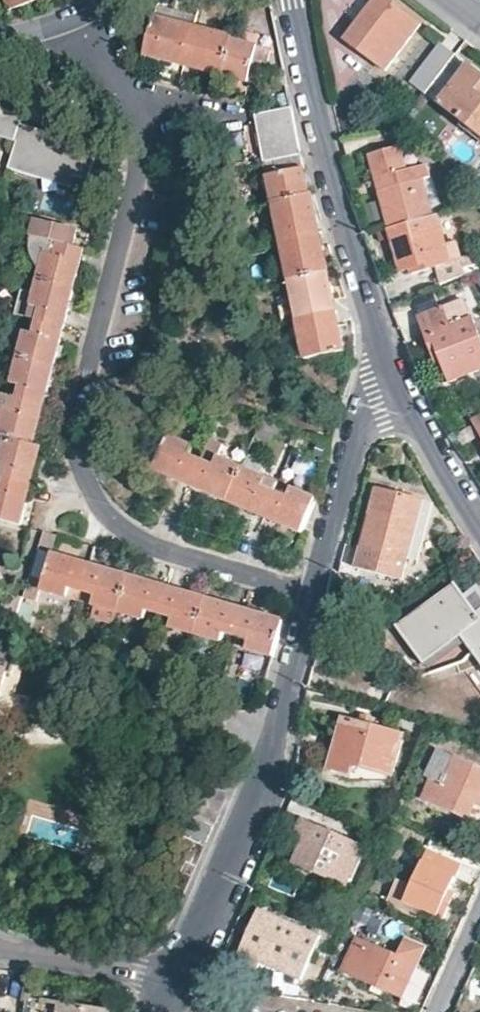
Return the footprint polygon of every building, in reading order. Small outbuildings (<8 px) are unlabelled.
[(344,37),(386,69),(420,22),(391,0),(372,0),(344,37)] [(184,65),(193,27),(154,17),(144,55),(184,65)] [(232,37),(193,27),(184,65),(223,74),(231,41),(232,37)] [(455,53),(437,39),(408,77),(426,92),(434,81),(455,53)] [(258,47),(231,41),(223,74),(223,75),(261,84),(267,61),(254,57),(258,47)] [(455,53),(434,81),(426,92),(479,134),(479,72),(455,53)] [(291,106),(262,112),(264,122),(293,116),(291,110),(291,106)] [(13,137),(6,165),(39,173),(42,161),(43,156),(53,159),(52,164),(73,169),(86,173),(96,135),(61,126),(60,131),(58,136),(53,134),(54,130),(15,120),(17,112),(0,108),(0,134),(13,137)] [(264,122),(262,112),(254,114),(256,123),(264,122)] [(264,122),(256,123),(265,161),(274,160),(301,155),(298,138),(293,116),(264,122)] [(399,146),(369,155),(376,179),(381,178),(384,189),(379,191),(389,226),(433,214),(418,160),(399,146)] [(305,172),(301,155),(274,160),(277,174),(268,176),(274,201),(274,202),(309,194),(305,172)] [(70,181),(73,169),(52,164),(42,161),(39,173),(70,181)] [(282,240),(282,241),(319,233),(316,217),(311,194),(309,194),(274,202),(282,240)] [(433,214),(389,226),(401,270),(411,268),(412,273),(435,266),(439,281),(465,273),(461,259),(458,260),(454,242),(446,244),(437,213),(433,214)] [(49,241),(39,279),(74,288),(85,249),(74,246),(78,232),(37,221),(33,237),(49,241)] [(319,233),(282,241),(291,279),(327,271),(323,252),(319,233)] [(327,271),(291,279),(299,318),(335,310),(332,292),(327,271)] [(74,288),(39,279),(35,292),(21,288),(14,314),(29,318),(37,320),(64,327),(74,288)] [(417,316),(433,360),(439,359),(448,381),(479,369),(479,337),(473,318),(470,319),(462,299),(417,316)] [(335,310),(299,318),(307,358),(344,350),(340,329),(336,310),(335,310)] [(29,318),(19,356),(54,365),(64,327),(37,320),(29,318)] [(54,365),(19,356),(12,383),(21,385),(18,397),(44,404),(54,365)] [(18,397),(0,393),(0,419),(2,420),(0,429),(0,434),(6,436),(34,443),(44,404),(18,397)] [(6,478),(31,484),(42,445),(34,443),(6,436),(0,461),(0,476),(6,478)] [(242,467),(216,455),(222,441),(211,437),(202,459),(191,484),(228,500),(242,467)] [(267,477),(242,467),(228,500),(265,516),(276,491),(263,486),(267,477)] [(6,478),(3,490),(0,489),(0,519),(21,524),(31,484),(6,478)] [(303,533),(317,499),(279,483),(276,491),(265,516),(303,533)] [(423,499),(376,487),(354,566),(402,579),(423,499)] [(417,559),(432,501),(423,499),(408,557),(417,559)] [(53,552),(59,533),(45,529),(39,547),(53,552)] [(90,562),(53,552),(39,547),(31,573),(24,595),(24,596),(37,600),(41,587),(42,585),(80,598),(83,588),(83,587),(90,562)] [(91,602),(118,609),(129,574),(90,562),(83,587),(83,588),(94,592),(91,602)] [(345,573),(343,582),(356,585),(358,577),(345,573)] [(129,574),(118,609),(144,617),(147,607),(159,611),(167,585),(129,574)] [(476,611),(463,593),(456,582),(412,613),(395,625),(423,663),(460,636),(479,663),(479,608),(476,611)] [(168,585),(167,585),(160,611),(170,615),(168,624),(195,633),(206,596),(168,585)] [(474,585),(463,593),(476,611),(479,608),(479,592),(474,585)] [(14,626),(24,596),(24,595),(6,590),(0,612),(0,622),(14,626)] [(245,609),(206,596),(195,633),(221,640),(225,630),(237,634),(245,609)] [(278,640),(284,620),(245,609),(237,634),(234,644),(239,646),(243,636),(249,637),(246,646),(245,647),(237,672),(266,682),(273,660),(278,640)] [(4,670),(9,671),(15,650),(0,646),(0,683),(4,670)] [(403,734),(342,717),(328,769),(351,775),(354,766),(391,777),(403,734)] [(437,749),(425,775),(430,778),(421,798),(470,817),(476,802),(479,803),(479,766),(437,749)] [(185,810),(179,824),(208,836),(214,822),(185,810)] [(364,844),(302,818),(293,840),(291,844),(298,848),(292,862),(346,885),(364,844)] [(179,824),(174,837),(202,850),(208,836),(179,824)] [(460,863),(427,848),(411,884),(396,877),(386,899),(418,913),(422,906),(443,916),(454,892),(448,890),(460,863)] [(320,935),(258,909),(231,969),(256,972),(261,961),(303,979),(320,935)] [(397,954),(356,934),(341,971),(402,998),(424,947),(404,938),(397,954)] [(108,1009),(57,1001),(55,1011),(108,1011),(108,1009)]
